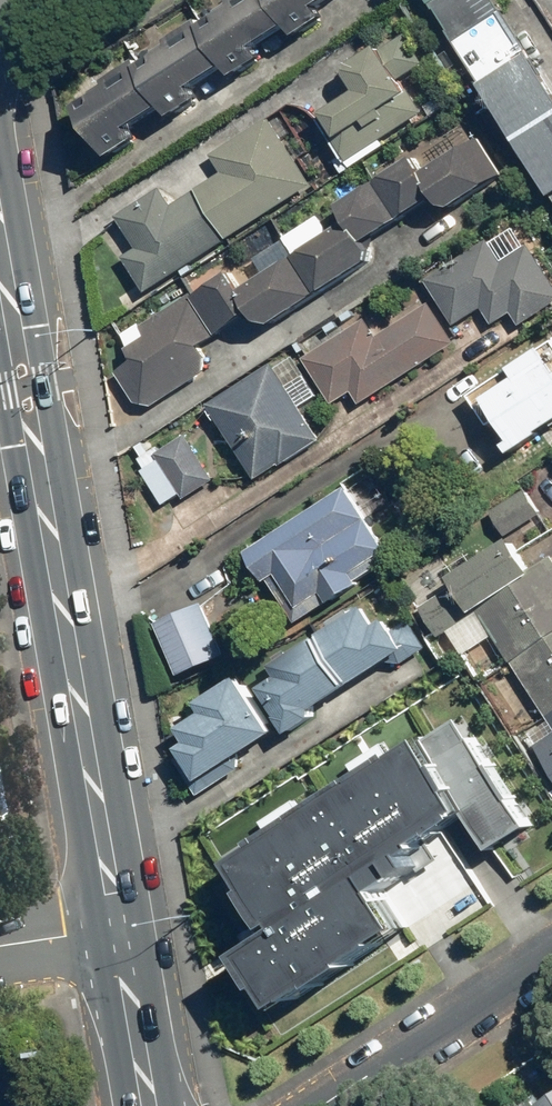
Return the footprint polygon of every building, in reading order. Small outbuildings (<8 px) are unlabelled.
[(78,103),(112,156),(139,138),(131,126),(164,105),(172,116),(201,98),(194,86),(227,64),(235,76),(265,56),(258,45),(289,25),(296,36),(322,19),(315,8),(328,0),(238,0),(78,103)] [(551,193),(551,80),(500,0),(427,0),(551,193)] [(380,46),(346,68),(360,90),(323,113),(340,139),(336,142),(349,162),(425,114),(403,79),(427,63),(408,33),(382,49),(380,46)] [(213,154),(225,173),(174,206),(162,188),(119,215),(140,247),(126,256),(149,291),(315,185),(271,117),(213,154)] [(483,137),(427,173),(417,158),(378,182),(402,220),(438,197),(443,205),(453,208),(507,174),(483,137)] [(378,182),(340,205),(351,223),(297,256),(321,295),(372,263),(374,252),(367,241),(402,220),(378,182)] [(427,279),(457,326),(485,308),(495,324),(513,313),(522,326),(551,307),(551,274),(534,245),(506,263),(491,239),(427,279)] [(231,271),(193,295),(218,335),(253,314),(257,321),(275,324),(321,295),(297,256),(243,290),(231,271)] [(193,295),(144,325),(149,333),(129,346),(139,360),(120,372),(137,400),(145,411),(155,405),(206,373),(209,356),(202,345),(218,335),(193,295)] [(368,317),(305,357),(334,403),(354,391),(362,403),(457,343),(432,304),(381,337),(368,317)] [(512,367),(518,376),(485,398),(513,440),(507,444),(513,453),(542,433),(540,430),(551,422),(551,368),(539,349),(512,367)] [(274,363),(210,405),(259,481),(324,439),(274,363)] [(188,433),(157,453),(187,500),(218,480),(188,433)] [(349,487),(251,550),(297,622),(396,559),(349,487)] [(527,489),(492,512),(507,535),(542,513),(527,489)] [(481,610),(551,720),(551,557),(531,570),(510,538),(450,576),(455,584),(422,605),(441,635),(481,610)] [(201,607),(159,624),(179,675),(222,657),(201,607)] [(360,610),(321,634),(355,688),(394,664),(360,610)] [(305,640),(259,670),(275,695),(257,706),(277,736),(341,695),(305,640)] [(229,688),(174,720),(191,748),(177,756),(195,787),(263,747),(229,688)] [(244,865),(287,931),(250,955),(283,1007),(419,919),(391,877),(480,820),(501,852),(539,828),(470,721),(244,865)] [(537,744),(551,768),(551,735),(537,744)]
